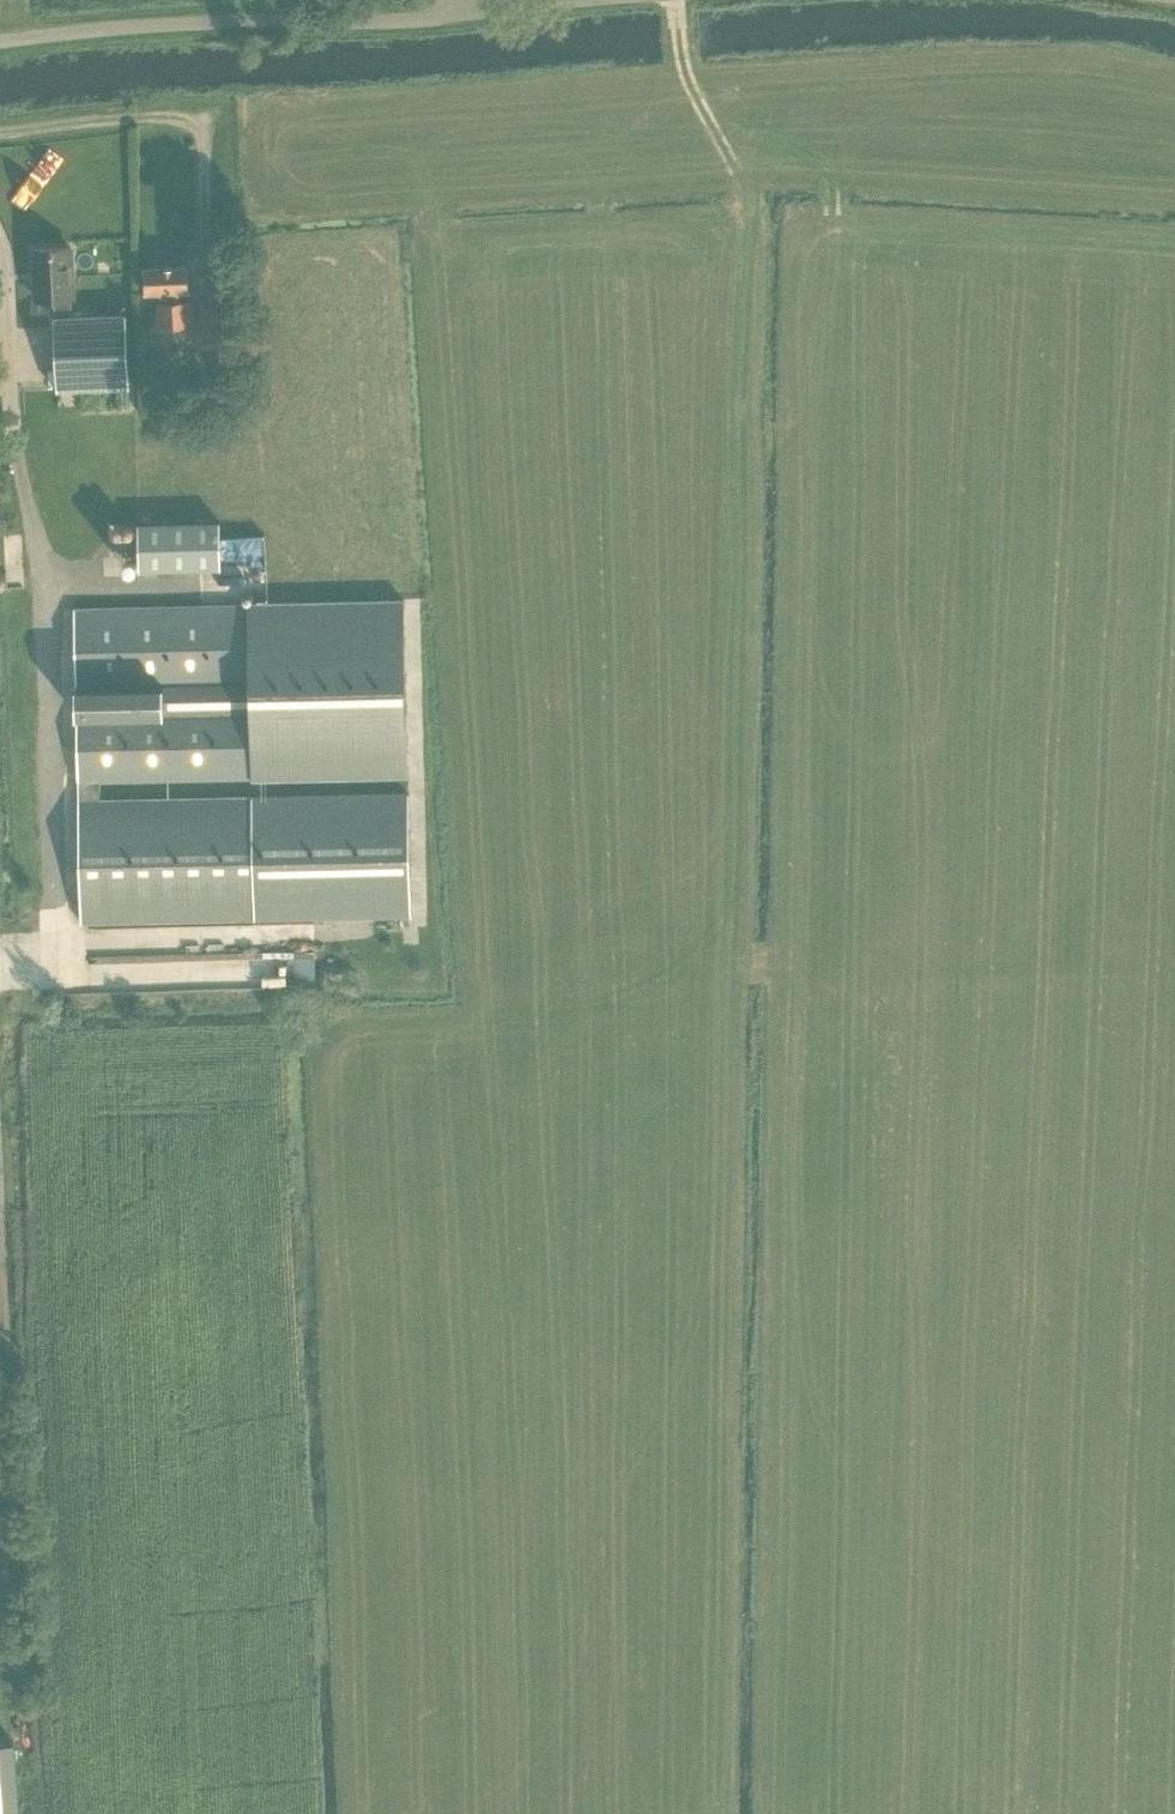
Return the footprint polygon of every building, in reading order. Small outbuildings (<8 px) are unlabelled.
[(70,247),(34,248),(37,298),(54,298),(55,317),(54,317),(57,389),(129,385),(126,314),(72,316),(71,297),(72,297),(70,247)] [(190,290),(187,265),(144,269),(146,293),(160,291),(161,301),(157,301),(158,326),(193,324),(192,299),(180,300),(179,291),(190,290)] [(230,344),(228,300),(200,301),(202,345),(230,344)] [(220,521),(138,524),(139,570),(221,568),(220,521)] [(75,607),(81,921),(410,913),(408,792),(100,798),(100,780),(404,775),(398,599),(244,602),(244,604),(75,607)] [(15,1742),(0,1743),(0,1813),(20,1813),(15,1742)]
